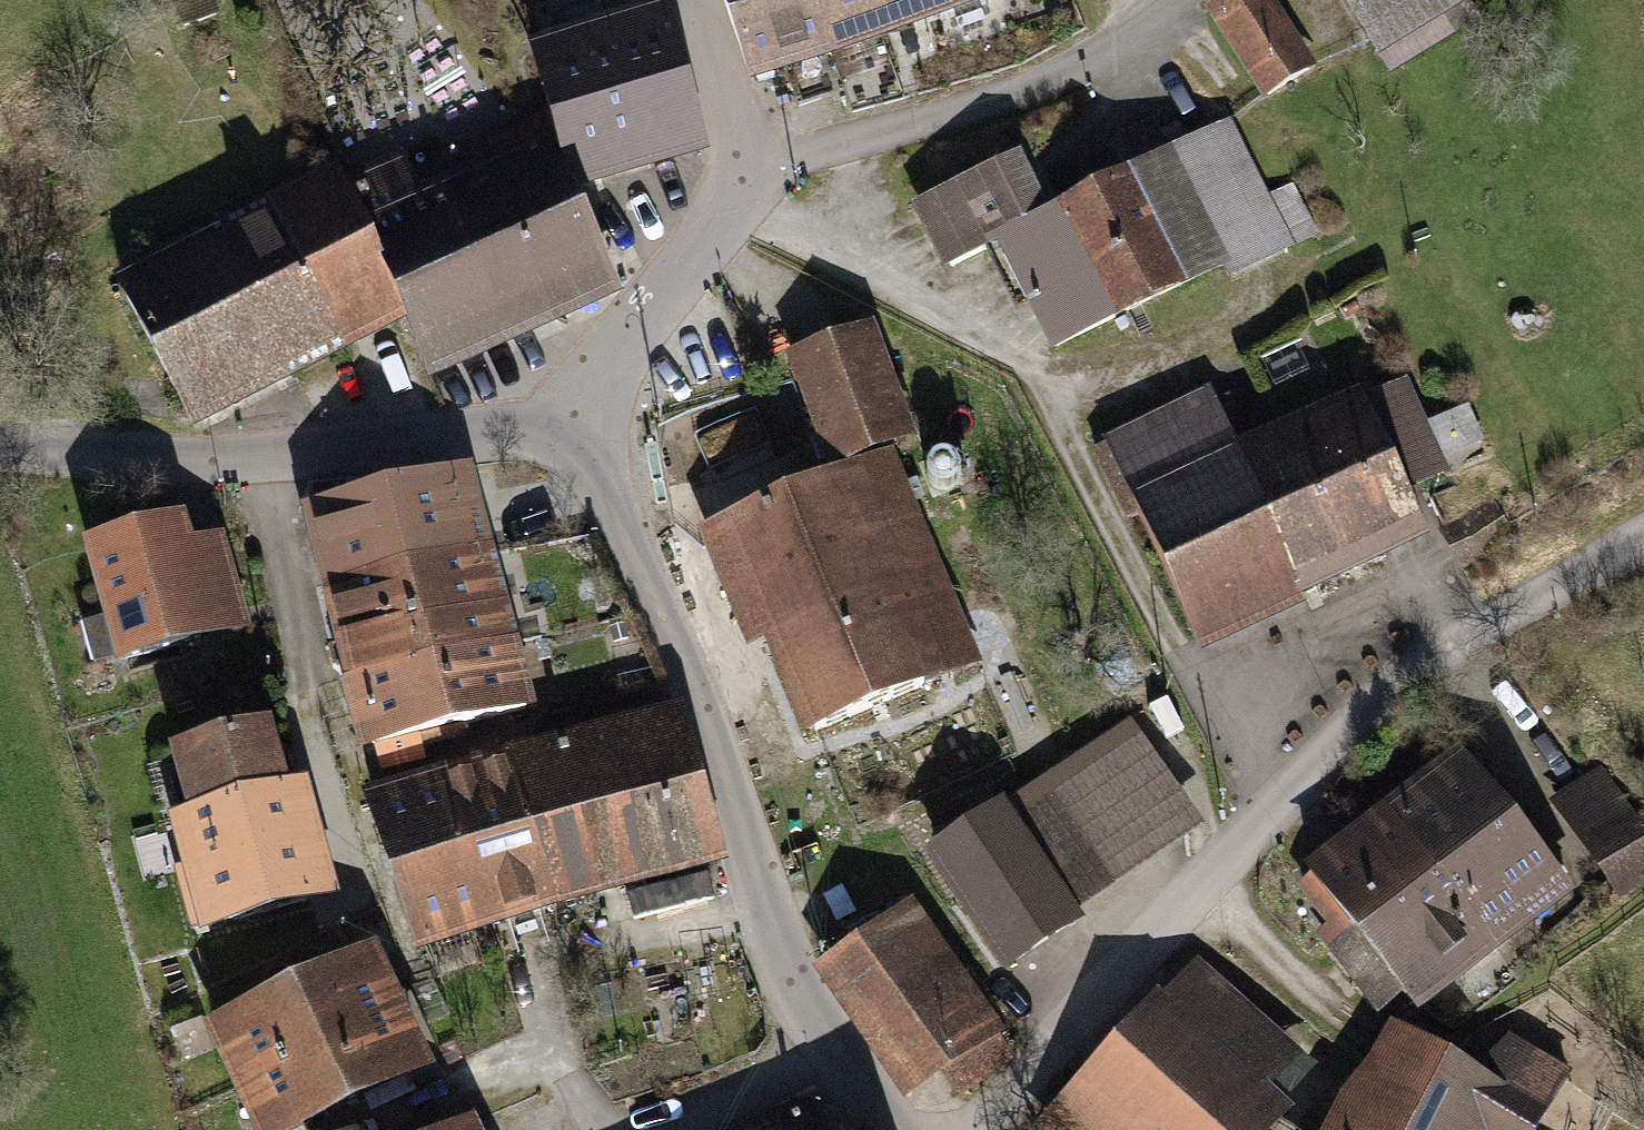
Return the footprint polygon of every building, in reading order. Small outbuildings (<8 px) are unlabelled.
[(829,46),(811,0),(725,0),(749,74),(829,46)] [(829,46),(951,0),(811,0),(829,46)] [(1263,102),(1313,72),(1269,0),(1234,0),(1209,15),(1263,102)] [(1390,82),(1479,23),(1466,4),(1473,0),(1335,0),(1390,82)] [(619,58),(649,161),(705,145),(666,12),(575,38),(583,65),(583,68),(619,58)] [(583,68),(583,65),(541,79),(552,116),(572,183),(649,161),(619,58),(583,68)] [(552,116),(526,127),(539,158),(557,191),(572,183),(552,116)] [(402,310),(427,367),(550,312),(553,320),(569,313),(566,305),(607,286),(557,191),(539,158),(526,127),(480,148),(487,164),(405,201),(390,166),(346,184),(402,310)] [(1229,132),(1053,225),(999,254),(1061,370),(1291,248),(1229,132)] [(940,286),(999,254),(1053,225),(1018,159),(904,220),(940,286)] [(127,291),(191,417),(402,310),(346,184),(344,178),(127,291)] [(801,361),(834,454),(897,431),(864,338),(801,361)] [(1206,656),(1308,605),(1235,461),(1202,395),(1100,446),(1206,656)] [(1345,406),(1235,461),(1308,605),(1417,550),(1345,406)] [(966,667),(882,465),(731,527),(815,730),(966,667)] [(304,523),(343,659),(501,613),(462,477),(304,523)] [(177,542),(76,569),(93,632),(74,637),(86,681),(105,675),(112,699),(251,661),(221,555),(183,565),(177,542)] [(515,660),(501,613),(343,659),(356,705),(515,660)] [(529,709),(515,660),(356,705),(370,754),(529,709)] [(669,718),(509,766),(555,921),(716,873),(669,718)] [(269,729),(179,755),(210,859),(180,868),(199,933),(318,898),(306,855),(286,787),(269,729)] [(950,866),(1016,957),(1073,919),(1070,912),(1182,820),(1130,743),(950,866)] [(1465,761),(1392,818),(1441,878),(1448,873),(1516,824),(1465,761)] [(509,766),(433,789),(479,943),(555,921),(509,766)] [(1604,779),(1552,819),(1622,910),(1643,893),(1643,831),(1604,779)] [(409,964),(479,943),(433,789),(363,810),(409,964)] [(1497,935),(1448,873),(1441,878),(1392,818),(1359,842),(1407,904),(1359,938),(1399,991),(1409,1003),(1497,935)] [(1564,884),(1516,824),(1448,873),(1497,935),(1564,884)] [(1352,930),(1359,938),(1407,904),(1359,842),(1304,884),(1332,925),(1322,934),(1332,945),(1352,930)] [(962,1096),(1015,1059),(909,909),(818,973),(911,1106),(949,1079),(962,1096)] [(1359,938),(1352,930),(1332,945),(1380,1006),(1399,991),(1359,938)] [(218,1029),(244,1084),(383,1019),(357,964),(218,1029)] [(1057,1129),(1259,1129),(1277,1110),(1258,1093),(1294,1053),(1199,968),(1054,1128),(1057,1129)] [(383,1019),(244,1084),(266,1129),(287,1129),(408,1072),(383,1019)] [(1568,1074),(1513,1045),(1475,1087),(1388,1041),(1341,1129),(1538,1129),(1568,1074)] [(772,1129),(773,1129),(828,1129),(815,1106),(772,1129)]
